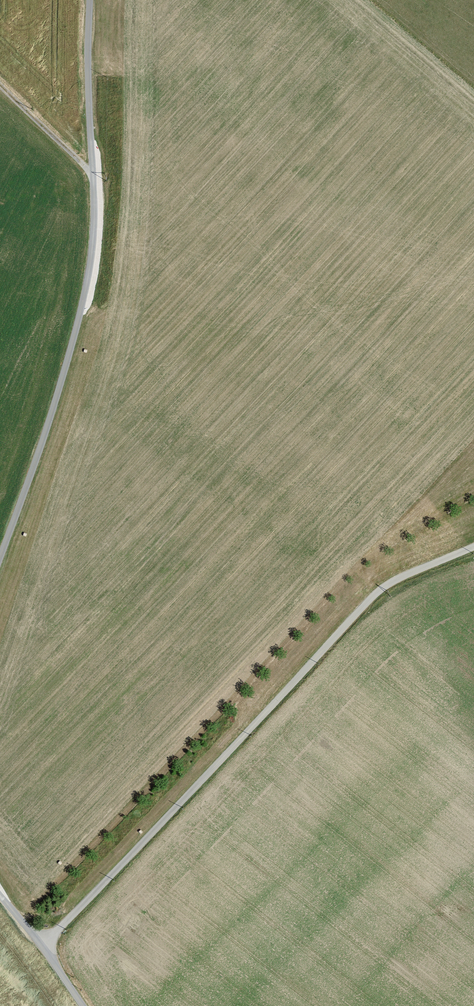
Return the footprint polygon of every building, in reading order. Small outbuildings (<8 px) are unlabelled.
[(429,548),(420,536),(410,544),(419,556),(429,548)]
